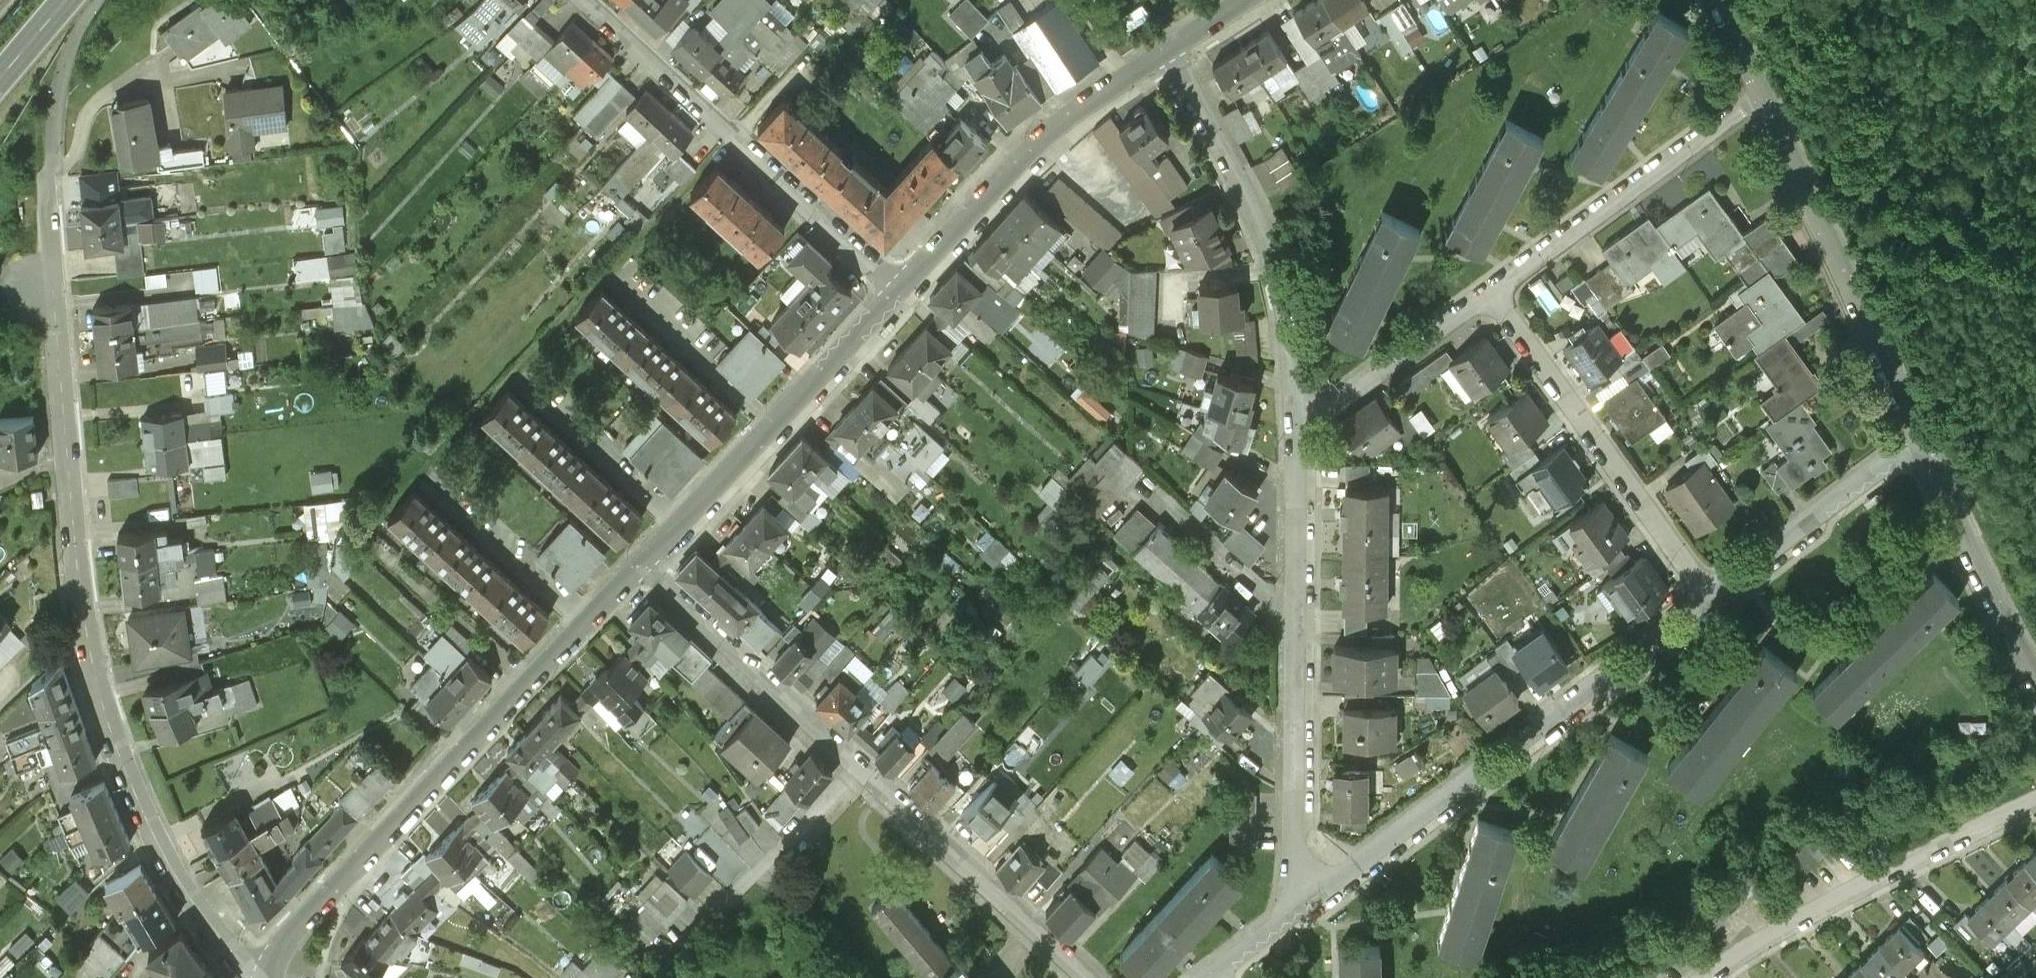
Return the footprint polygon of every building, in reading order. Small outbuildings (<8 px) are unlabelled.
[(204,5),(203,3),(197,8),(198,9),(197,10),(194,6),(168,23),(185,50),(183,51),(185,54),(213,34),(211,31),(221,24),(230,36),(253,20),(239,0),(211,0),(204,5)] [(473,8),(457,19),(480,40),(501,19),(494,12),(505,0),(479,0),(473,8)] [(625,1),(656,30),(684,0),(626,0),(625,1)] [(711,11),(729,28),(715,44),(695,25),(674,48),(703,75),(749,26),(771,3),(767,0),(722,0),(711,11)] [(845,3),(847,6),(859,18),(876,0),(847,0),(845,3)] [(972,0),(964,0),(950,13),(970,34),(988,17),(972,0)] [(996,3),(1006,25),(1019,19),(1010,0),(1002,0),(996,3)] [(1013,30),(1054,92),(1099,62),(1058,0),(1013,30)] [(1110,18),(1120,31),(1146,13),(1137,0),(1110,18)] [(1326,0),(1316,0),(1296,13),(1315,42),(1331,32),(1333,35),(1344,29),(1326,0)] [(1344,29),(1355,21),(1352,17),(1368,7),(1364,0),(1326,0),(1344,29)] [(1378,14),(1398,51),(1423,37),(1402,0),(1378,14)] [(1606,96),(1590,125),(1588,124),(1588,125),(1589,126),(1583,137),(1581,136),(1581,137),(1582,138),(1575,149),(1574,148),(1573,149),(1604,168),(1605,167),(1603,166),(1621,135),(1623,136),(1623,135),(1621,134),(1626,126),(1628,127),(1628,126),(1627,125),(1660,69),(1663,64),(1665,65),(1665,64),(1664,63),(1668,55),(1670,56),(1671,55),(1669,54),(1687,22),(1689,23),(1690,22),(1657,5),(1657,6),(1658,7),(1652,18),(1650,17),(1649,19),(1651,20),(1647,27),(1645,26),(1644,27),(1646,28),(1629,57),(1628,56),(1627,57),(1629,58),(1624,65),(1623,64),(1622,65),(1624,66),(1612,87),(1610,86),(1610,87),(1611,88),(1607,95),(1605,94),(1605,95),(1606,96)] [(859,18),(847,6),(838,14),(851,28),(860,20),(859,18)] [(524,10),(509,27),(519,36),(534,19),(524,10)] [(539,55),(522,74),(541,91),(556,75),(592,36),(574,17),(554,38),(539,55)] [(554,38),(534,19),(519,36),(539,55),(554,38)] [(781,28),(776,23),(771,29),(776,34),(768,43),(767,44),(764,41),(754,51),(768,62),(779,73),(808,43),(796,32),(790,38),(781,29),(781,28)] [(749,26),(703,75),(723,94),(744,72),(733,62),(737,59),(739,60),(751,48),(754,51),(764,41),(767,44),(768,43),(749,26)] [(519,36),(509,27),(498,39),(508,48),(519,36)] [(1268,31),(1241,49),(1263,81),(1274,74),(1271,70),(1287,60),(1268,31)] [(828,43),(817,33),(809,41),(820,51),(828,43)] [(592,36),(556,75),(573,92),(587,76),(591,73),(598,80),(606,72),(599,66),(612,54),(592,36)] [(973,38),(945,59),(964,79),(974,72),(965,60),(981,49),(973,38)] [(945,59),(933,48),(930,50),(944,64),(938,69),(956,88),(964,79),(945,59)] [(981,49),(965,60),(974,72),(975,74),(991,63),(981,49)] [(1241,49),(1214,66),(1234,95),(1249,85),(1252,88),(1263,81),(1241,49)] [(925,76),(915,87),(907,80),(891,97),(934,137),(940,142),(947,134),(935,121),(948,107),(943,102),(956,88),(938,69),(944,64),(930,50),(923,57),(926,60),(917,69),(925,76)] [(1012,66),(1004,53),(991,63),(975,74),(974,74),(993,100),(1008,121),(1041,99),(1017,62),(1012,66)] [(612,71),(594,89),(605,99),(621,80),(612,71)] [(605,99),(585,120),(596,131),(634,91),(622,80),(621,80),(605,99)] [(244,87),(244,85),(227,87),(234,147),(255,145),(252,117),(263,116),(264,125),(287,122),(283,82),(252,85),(252,86),(244,87)] [(594,89),(575,110),(585,120),(605,99),(594,89)] [(642,90),(627,106),(632,111),(619,125),(639,144),(672,109),(651,90),(647,95),(642,90)] [(151,95),(126,99),(126,100),(119,102),(121,111),(116,111),(122,149),(157,143),(158,143),(158,141),(151,95)] [(842,148),(798,108),(797,109),(785,97),(759,125),(826,187),(826,186),(851,160),(840,150),(842,148)] [(1255,134),(1240,107),(1225,115),(1241,141),(1255,134)] [(639,144),(602,184),(617,198),(659,153),(652,147),(660,139),(672,150),(692,128),(672,109),(639,144)] [(1134,115),(1134,118),(1120,128),(1141,159),(1151,152),(1170,139),(1148,109),(1146,110),(1143,109),(1140,109),(1137,110),(1135,113),(1134,115)] [(1483,176),(1477,187),(1473,185),(1472,186),(1477,188),(1461,218),(1457,216),(1456,217),(1461,219),(1454,231),(1450,229),(1449,230),(1485,248),(1485,247),(1484,247),(1497,224),(1498,224),(1497,223),(1501,215),(1502,215),(1503,215),(1502,214),(1528,166),(1529,166),(1528,165),(1532,157),(1533,158),(1534,157),(1533,156),(1545,134),(1546,134),(1546,133),(1510,114),(1510,115),(1514,117),(1508,129),(1503,127),(1503,128),(1507,130),(1492,160),(1487,157),(1487,158),(1491,161),(1484,175),(1479,173),(1479,174),(1483,176)] [(1141,159),(1120,128),(1112,117),(1095,132),(1136,191),(1157,221),(1162,219),(1179,211),(1172,202),(1171,201),(1141,159)] [(960,161),(966,166),(989,142),(962,118),(941,143),(960,161)] [(886,188),(853,158),(851,160),(826,186),(885,241),(960,161),(941,143),(940,142),(934,137),(886,188)] [(204,144),(173,149),(171,139),(158,141),(158,143),(157,143),(161,166),(206,159),(204,144)] [(1285,148),(1267,160),(1274,171),(1286,189),(1304,176),(1285,148)] [(678,151),(665,166),(680,180),(694,164),(678,151)] [(1190,188),(1168,157),(1159,163),(1151,152),(1141,159),(1171,201),(1172,202),(1190,188)] [(773,213),(731,172),(729,174),(717,163),(692,188),(710,205),(708,207),(742,239),(743,238),(759,253),(784,227),(772,215),(773,213)] [(108,172),(83,175),(85,189),(109,187),(108,172)] [(1124,237),(1061,179),(1046,195),(1107,250),(1110,253),(1124,237)] [(1745,233),(1711,186),(1659,222),(1676,246),(1694,234),(1713,261),(1729,250),(1728,248),(1747,235),(1745,233)] [(1043,244),(1062,225),(1029,193),(1010,213),(1043,244)] [(120,199),(83,203),(85,226),(122,222),(120,199)] [(152,199),(139,200),(141,220),(154,219),(152,199)] [(343,203),(317,206),(319,225),(343,223),(343,203)] [(1179,211),(1162,219),(1168,231),(1173,229),(1172,227),(1191,218),(1186,207),(1179,211)] [(1368,256),(1362,268),(1357,266),(1357,267),(1361,269),(1355,282),(1351,279),(1350,280),(1355,282),(1339,312),(1335,310),(1334,311),(1339,313),(1333,326),(1328,324),(1328,325),(1365,342),(1366,341),(1365,341),(1376,317),(1377,318),(1378,317),(1377,316),(1381,308),(1382,309),(1382,308),(1382,307),(1405,260),(1406,261),(1406,260),(1405,260),(1410,251),(1411,252),(1411,251),(1410,250),(1422,227),(1423,228),(1423,227),(1387,208),(1386,209),(1391,211),(1384,225),(1379,222),(1379,223),(1383,225),(1368,255),(1364,253),(1363,254),(1368,256)] [(1191,218),(1172,227),(1173,229),(1187,259),(1187,258),(1209,257),(1225,250),(1229,248),(1210,209),(1191,218)] [(1026,262),(1043,244),(1010,213),(993,231),(1016,253),(1026,262)] [(1780,227),(1771,215),(1745,233),(1747,235),(1728,248),(1729,250),(1736,259),(1780,227)] [(1659,222),(1656,217),(1627,237),(1625,234),(1607,246),(1616,259),(1636,288),(1637,287),(1630,276),(1655,259),(1669,279),(1689,265),(1676,246),(1659,222)] [(154,219),(141,220),(142,229),(143,239),(156,238),(154,219)] [(122,222),(85,226),(87,249),(125,245),(124,241),(143,239),(142,229),(123,231),(122,222)] [(324,231),(326,249),(346,247),(343,223),(334,224),(334,229),(324,231)] [(1780,227),(1736,259),(1743,270),(1788,238),(1780,227)] [(1016,253),(993,231),(975,250),(986,261),(998,272),(1016,253)] [(1801,257),(1788,238),(1743,270),(1752,284),(1772,270),(1773,272),(1785,271),(1802,258),(1801,257)] [(116,247),(119,275),(144,272),(141,244),(116,247)] [(328,253),(329,274),(357,271),(354,250),(328,253)] [(975,250),(967,259),(978,269),(986,261),(975,250)] [(1110,253),(1107,250),(1099,259),(1116,275),(1125,266),(1110,253)] [(1225,250),(1209,257),(1187,258),(1194,269),(1231,268),(1231,262),(1225,250)] [(293,257),(296,281),(330,277),(329,274),(328,253),(293,257)] [(978,269),(967,259),(966,260),(971,264),(968,266),(964,262),(945,283),(968,304),(996,329),(1012,312),(984,287),(990,280),(978,269)] [(1099,259),(1081,279),(1098,296),(1116,275),(1099,259)] [(1616,259),(1602,268),(1622,297),(1636,288),(1616,259)] [(217,265),(193,269),(196,292),(220,289),(217,265)] [(825,265),(807,284),(833,309),(851,289),(842,281),(844,277),(841,274),(840,276),(835,271),(833,273),(825,265)] [(1824,385),(1787,333),(1792,329),(1791,327),(1805,317),(1773,272),(1772,270),(1752,284),(1743,289),(1750,299),(1718,321),(1740,352),(1756,340),(1763,350),(1759,352),(1783,387),(1766,399),(1778,417),(1803,399),(1824,385)] [(357,271),(329,274),(330,277),(333,305),(362,302),(357,271)] [(1570,272),(1558,280),(1565,289),(1576,281),(1570,272)] [(968,304),(945,283),(932,297),(945,309),(955,318),(968,304)] [(807,284),(790,302),(816,326),(833,309),(807,284)] [(1237,287),(1199,289),(1202,326),(1244,323),(1244,321),(1243,321),(1242,305),(1238,305),(1237,287)] [(646,331),(602,289),(576,316),(620,359),(646,331)] [(196,298),(132,305),(134,327),(199,320),(196,298)] [(333,305),(333,306),(336,327),(375,323),(367,302),(333,305)] [(816,326),(790,302),(772,321),(780,329),(779,330),(784,335),(781,338),(786,342),(790,338),(798,346),(816,326)] [(132,305),(95,309),(97,331),(134,327),(132,305)] [(955,318),(945,309),(937,318),(947,327),(955,318)] [(947,327),(937,318),(929,327),(938,336),(947,327)] [(97,331),(96,331),(100,371),(139,367),(138,358),(175,354),(174,347),(192,346),(192,345),(203,344),(201,320),(134,327),(97,331)] [(1601,322),(1568,346),(1592,379),(1617,361),(1625,356),(1601,322)] [(780,339),(763,324),(756,331),(773,347),(780,339)] [(748,390),(781,354),(773,347),(756,331),(751,326),(718,362),(748,390)] [(933,369),(952,349),(938,336),(929,327),(909,348),(933,369)] [(690,374),(646,331),(620,359),(665,401),(690,374)] [(381,343),(395,357),(406,346),(391,332),(381,343)] [(1453,360),(1476,392),(1511,367),(1487,334),(1455,356),(1453,358),(1453,360)] [(214,345),(198,347),(201,370),(229,367),(227,344),(214,346),(214,345)] [(1448,346),(1399,381),(1408,393),(1453,360),(1453,358),(1452,358),(1455,356),(1448,346)] [(1645,356),(1638,346),(1625,356),(1617,361),(1624,371),(1645,356)] [(913,390),(933,369),(909,348),(890,367),(913,390)] [(1205,357),(1187,352),(1182,371),(1201,377),(1205,357)] [(1652,366),(1645,356),(1624,371),(1622,372),(1629,382),(1639,375),(1652,366)] [(734,415),(690,374),(665,401),(708,442),(734,415)] [(1252,384),(1218,374),(1208,410),(1247,421),(1252,402),(1247,400),(1252,384)] [(1606,398),(1634,439),(1668,416),(1639,375),(1629,382),(1606,398)] [(943,451),(875,386),(855,406),(879,429),(924,471),(943,451)] [(229,389),(205,393),(209,412),(233,407),(229,389)] [(553,431),(508,390),(483,417),(527,459),(553,431)] [(1074,399),(1102,419),(1108,410),(1080,390),(1074,399)] [(1493,415),(1516,445),(1528,437),(1550,421),(1527,390),(1493,415)] [(1818,419),(1803,399),(1778,417),(1769,424),(1792,455),(1780,465),(1794,485),(1815,469),(1817,472),(1828,463),(1822,455),(1831,449),(1812,423),(1818,419)] [(1385,414),(1374,400),(1342,423),(1356,443),(1364,436),(1373,448),(1402,427),(1389,410),(1385,414)] [(879,429),(855,406),(836,426),(847,437),(860,449),(879,429)] [(1422,432),(1433,425),(1421,407),(1410,415),(1422,432)] [(1247,421),(1208,410),(1203,425),(1203,426),(1223,438),(1228,441),(1247,447),(1254,423),(1247,421)] [(182,412),(142,416),(145,441),(185,437),(183,421),(182,412)] [(0,419),(0,441),(2,459),(40,455),(36,415),(0,419)] [(209,418),(183,421),(185,437),(210,434),(209,418)] [(629,458),(658,485),(690,451),(661,424),(629,458)] [(1223,438),(1203,426),(1203,425),(1202,424),(1195,436),(1205,442),(1216,449),(1223,438)] [(847,437),(836,426),(828,436),(838,446),(847,437)] [(597,473),(553,431),(527,459),(571,500),(597,473)] [(220,435),(211,436),(210,434),(185,437),(145,441),(148,467),(203,461),(205,477),(225,475),(220,435)] [(819,465),(827,456),(803,435),(786,453),(811,475),(819,465)] [(1065,482),(1098,513),(1141,466),(1109,436),(1065,482)] [(1516,445),(1505,453),(1514,465),(1537,449),(1528,437),(1516,445)] [(1216,449),(1205,442),(1195,460),(1212,470),(1223,453),(1216,449)] [(1534,468),(1558,502),(1591,479),(1566,444),(1534,468)] [(1707,445),(1687,459),(1694,469),(1696,467),(1698,471),(1707,464),(1709,466),(1718,460),(1707,445)] [(803,484),(811,475),(786,453),(770,471),(795,493),(803,484)] [(844,471),(827,456),(819,465),(836,480),(844,471)] [(1369,463),(1347,462),(1347,485),(1369,486),(1369,463)] [(1709,466),(1707,464),(1698,471),(1696,467),(1694,469),(1668,487),(1687,513),(1689,511),(1700,527),(1735,502),(1709,466)] [(314,492),(333,490),(331,469),(311,470),(314,492)] [(1256,492),(1227,471),(1205,500),(1239,525),(1240,524),(1240,523),(1239,522),(1248,511),(1249,510),(1245,507),(1256,492)] [(641,513),(597,473),(571,500),(615,541),(641,513)] [(136,477),(108,480),(110,496),(138,494),(136,477)] [(817,497),(803,484),(795,493),(809,506),(817,497)] [(1369,486),(1347,485),(1347,507),(1343,506),(1343,519),(1347,520),(1346,551),(1386,552),(1387,486),(1369,486)] [(43,489),(33,490),(35,504),(45,503),(43,489)] [(459,531),(414,489),(389,516),(434,558),(459,531)] [(783,504),(773,495),(765,503),(775,512),(783,504)] [(305,503),(308,536),(329,535),(334,533),(357,509),(356,498),(305,503)] [(1605,498),(1572,522),(1582,536),(1575,541),(1591,563),(1600,557),(1620,542),(1631,534),(1605,498)] [(775,512),(765,503),(746,524),(769,546),(789,525),(775,512)] [(536,557),(566,585),(599,549),(569,522),(536,557)] [(769,546),(746,524),(727,544),(737,553),(750,566),(751,565),(769,546)] [(1265,546),(1240,524),(1239,525),(1223,541),(1250,565),(1265,546)] [(166,525),(118,530),(120,544),(117,545),(118,556),(121,556),(170,551),(184,549),(182,534),(167,536),(166,525)] [(1222,584),(1156,525),(1132,551),(1198,611),(1222,584)] [(504,572),(459,531),(434,558),(479,599),(504,572)] [(308,536),(304,537),(309,585),(328,582),(330,565),(329,535),(308,536)] [(990,547),(984,551),(989,560),(1005,551),(997,538),(988,543),(990,547)] [(1620,542),(1600,557),(1607,566),(1609,565),(1627,552),(1620,542)] [(330,565),(345,579),(365,557),(350,543),(333,563),(330,565)] [(737,553),(727,544),(719,552),(729,561),(737,553)] [(214,546),(197,548),(199,572),(217,570),(214,546)] [(711,561),(698,548),(678,570),(701,591),(721,570),(711,561)] [(1059,596),(1072,608),(1115,562),(1102,550),(1059,596)] [(1627,552),(1609,565),(1616,574),(1636,560),(1629,550),(1627,552)] [(170,551),(121,556),(124,592),(162,588),(161,578),(173,577),(170,551)] [(1386,552),(1346,551),(1346,577),(1342,576),(1341,589),(1346,589),(1346,607),(1369,607),(1386,607),(1386,552)] [(729,561),(719,552),(711,561),(721,570),(725,565),(729,561)] [(751,565),(750,566),(737,553),(729,561),(752,583),(760,574),(751,565)] [(1605,583),(1631,619),(1670,590),(1644,554),(1636,560),(1616,574),(1605,583)] [(345,579),(330,565),(328,582),(328,589),(337,599),(350,585),(345,579)] [(740,579),(725,565),(721,570),(701,591),(739,627),(741,625),(759,606),(735,584),(740,579)] [(550,612),(504,572),(479,599),(523,640),(550,612)] [(222,574),(196,578),(200,601),(226,597),(222,574)] [(1814,690),(1839,716),(1841,714),(1839,711),(1847,703),(1849,706),(1851,704),(1847,700),(1852,695),(1856,699),(1858,697),(1856,695),(1880,672),(1881,674),(1883,672),(1880,668),(1884,664),(1888,667),(1890,665),(1888,664),(1907,645),(1909,647),(1911,645),(1908,642),(1912,637),(1916,640),(1917,638),(1916,637),(1938,615),(1939,617),(1941,615),(1938,612),(1942,607),(1945,611),(1947,609),(1946,608),(1955,599),(1956,601),(1958,599),(1934,574),(1932,576),(1934,577),(1911,599),(1910,597),(1901,606),(1903,607),(1852,657),(1850,655),(1840,665),(1842,666),(1818,690),(1816,688),(1814,690)] [(1199,611),(1228,637),(1251,611),(1222,585),(1199,611)] [(293,592),(295,606),(312,603),(309,589),(293,592)] [(651,600),(631,621),(647,634),(637,644),(643,651),(644,650),(645,652),(673,620),(651,600)] [(775,624),(761,611),(763,610),(759,606),(741,625),(759,641),(775,624)] [(1369,607),(1346,607),(1346,633),(1368,633),(1369,607)] [(162,655),(174,654),(189,651),(189,650),(183,608),(128,616),(135,663),(162,660),(162,655)] [(354,621),(340,608),(324,625),(338,638),(354,621)] [(12,625),(0,613),(0,637),(12,625)] [(803,630),(794,621),(783,632),(791,639),(775,657),(773,659),(803,686),(812,676),(825,662),(817,654),(834,636),(814,618),(803,630)] [(473,642),(453,624),(445,633),(465,651),(473,642)] [(783,632),(775,624),(759,641),(768,649),(783,632)] [(28,645),(28,644),(12,628),(3,636),(19,653),(28,645)] [(28,644),(28,645),(36,652),(52,636),(45,628),(28,644)] [(1568,663),(1544,628),(1516,647),(1514,648),(1524,662),(1540,683),(1568,663)] [(791,639),(783,632),(768,649),(775,657),(791,639)] [(1396,633),(1374,633),(1374,645),(1397,645),(1396,633)] [(19,653),(3,636),(0,640),(0,651),(10,661),(19,653)] [(1516,647),(1508,636),(1496,644),(1498,648),(1513,669),(1524,662),(1514,648),(1516,647)] [(649,676),(634,660),(643,651),(637,644),(635,641),(609,666),(632,691),(649,676)] [(1374,645),(1337,644),(1337,680),(1392,680),(1396,675),(1397,645),(1374,645)] [(1767,647),(1748,671),(1747,670),(1740,678),(1741,680),(1720,706),(1719,705),(1717,706),(1719,708),(1700,731),(1699,730),(1691,740),(1693,741),(1674,765),(1672,763),(1671,766),(1704,792),(1706,790),(1702,787),(1709,778),(1713,781),(1714,779),(1713,778),(1740,743),(1742,744),(1744,742),(1740,739),(1748,729),(1752,731),(1753,729),(1750,727),(1758,717),(1761,720),(1763,718),(1761,717),(1788,683),(1790,684),(1791,681),(1788,679),(1795,670),(1799,672),(1800,670),(1767,644),(1765,646),(1767,647)] [(1513,669),(1498,648),(1486,656),(1495,668),(1497,667),(1497,666),(1504,676),(1513,669)] [(199,649),(189,650),(189,651),(174,654),(176,667),(200,660),(199,649)] [(1072,666),(1095,689),(1112,672),(1089,649),(1072,666)] [(10,661),(0,651),(0,669),(1,670),(10,661)] [(492,676),(469,654),(458,666),(445,654),(436,663),(471,696),(471,697),(492,676)] [(32,687),(41,710),(75,698),(62,659),(32,687)] [(200,660),(176,667),(180,679),(206,671),(203,659),(200,660)] [(436,663),(434,662),(412,684),(421,693),(427,698),(433,704),(430,707),(438,715),(442,712),(450,720),(471,697),(471,696),(436,663)] [(632,691),(609,666),(593,682),(602,690),(601,691),(602,691),(628,719),(644,704),(632,691)] [(1464,690),(1486,721),(1519,698),(1504,676),(1497,667),(1495,668),(1464,690)] [(1439,669),(1418,669),(1418,693),(1452,693),(1439,669)] [(180,679),(162,684),(162,686),(145,691),(150,707),(212,689),(206,671),(180,679)] [(855,689),(839,675),(826,689),(817,699),(832,713),(855,689)] [(826,689),(812,676),(803,686),(817,699),(826,689)] [(249,678),(229,684),(233,699),(237,710),(257,704),(249,678)] [(1251,717),(1209,678),(1188,701),(1230,740),(1251,717)] [(593,682),(583,691),(592,700),(602,691),(601,691),(602,690),(593,682)] [(212,689),(150,707),(163,734),(198,723),(195,714),(209,709),(208,706),(233,699),(229,684),(212,689)] [(32,687),(0,718),(0,722),(14,759),(20,753),(52,741),(41,710),(32,687)] [(855,689),(832,713),(848,728),(858,717),(871,704),(855,689)] [(571,703),(561,693),(544,712),(563,731),(582,710),(592,700),(583,691),(571,703)] [(433,704),(427,698),(421,693),(410,705),(431,725),(440,716),(438,715),(430,707),(433,704)] [(714,730),(759,772),(791,738),(745,696),(714,730)] [(1374,706),(1375,704),(1346,704),(1346,706),(1349,706),(1349,716),(1346,716),(1346,728),(1352,728),(1352,740),(1374,741),(1374,728),(1396,728),(1396,706),(1374,706)] [(1226,737),(1199,711),(1190,720),(1199,728),(1218,746),(1226,737)] [(563,731),(544,712),(527,730),(551,753),(554,750),(550,746),(563,731)] [(871,730),(858,717),(848,728),(861,740),(871,730)] [(953,722),(937,740),(948,751),(965,733),(953,722)] [(52,741),(20,753),(14,759),(18,770),(44,759),(47,765),(56,762),(53,755),(57,754),(63,770),(76,765),(77,770),(98,762),(86,728),(52,741)] [(885,743),(876,754),(892,769),(915,744),(898,729),(885,743)] [(527,730),(508,750),(517,759),(525,766),(528,769),(543,753),(548,757),(551,753),(527,730)] [(871,730),(861,740),(876,754),(885,743),(871,730)] [(1600,756),(1595,765),(1596,766),(1570,811),(1569,811),(1563,820),(1565,821),(1552,842),(1551,842),(1549,844),(1585,865),(1587,862),(1582,860),(1588,850),(1592,853),(1593,851),(1590,849),(1606,822),(1609,823),(1610,821),(1606,818),(1612,808),(1616,811),(1618,808),(1613,806),(1619,795),(1624,797),(1625,795),(1622,793),(1638,766),(1641,768),(1642,765),(1639,764),(1645,753),(1648,755),(1650,753),(1614,732),(1612,735),(1614,735),(1602,757),(1600,756)] [(833,768),(810,750),(805,755),(801,752),(791,762),(795,766),(785,777),(788,780),(763,808),(780,824),(805,795),(807,797),(833,768)] [(580,768),(568,756),(561,763),(573,775),(580,768)] [(400,772),(384,757),(340,800),(343,804),(360,818),(389,787),(400,772)] [(517,759),(489,783),(513,809),(530,794),(516,777),(525,766),(517,759)] [(573,775),(561,763),(554,770),(566,782),(573,775)] [(955,785),(931,763),(910,786),(934,808),(955,785)] [(1362,768),(1336,768),(1336,811),(1343,811),(1368,811),(1370,811),(1370,790),(1362,790),(1362,768)] [(103,778),(81,786),(83,792),(72,796),(78,809),(85,824),(118,810),(103,778)] [(1011,800),(991,782),(993,779),(992,778),(964,809),(966,810),(968,807),(976,814),(974,818),(975,818),(976,817),(987,827),(986,828),(987,830),(1014,800),(1012,799),(1011,800)] [(489,783),(472,799),(480,808),(470,816),(480,825),(490,817),(496,823),(513,809),(489,783)] [(292,786),(276,794),(275,792),(260,800),(270,820),(287,811),(300,804),(292,786)] [(1254,792),(1233,791),(1231,844),(1253,845),(1254,792)] [(236,806),(203,824),(216,849),(270,820),(260,800),(255,802),(258,807),(251,810),(252,812),(242,818),(236,806)] [(750,829),(729,801),(719,808),(740,837),(750,829)] [(266,862),(233,880),(253,916),(286,899),(360,818),(343,804),(294,856),(298,860),(277,882),(266,862)] [(1016,805),(1000,821),(1011,831),(1026,815),(1016,805)] [(78,809),(60,817),(67,832),(85,824),(78,809)] [(118,810),(85,824),(94,843),(98,852),(131,840),(118,810)] [(1829,810),(1775,866),(1794,884),(1848,828),(1829,810)] [(270,820),(216,849),(230,874),(263,856),(257,845),(263,842),(264,843),(299,823),(297,818),(293,820),(287,811),(270,820)] [(1368,811),(1343,811),(1343,826),(1368,826),(1368,811)] [(470,816),(443,840),(465,865),(482,850),(469,835),(480,825),(470,816)] [(1470,853),(1454,903),(1452,902),(1449,913),(1451,913),(1443,938),(1441,937),(1441,939),(1480,952),(1481,950),(1476,949),(1480,936),(1485,938),(1485,936),(1483,935),(1492,905),(1495,906),(1496,904),(1491,902),(1495,890),(1500,891),(1500,889),(1495,888),(1499,876),(1504,877),(1505,876),(1502,875),(1512,844),(1514,845),(1515,843),(1510,842),(1514,829),(1519,831),(1520,829),(1480,816),(1479,818),(1481,819),(1473,842),(1472,842),(1468,853),(1470,853)] [(85,824),(67,832),(75,851),(94,843),(85,824)] [(465,865),(443,840),(427,853),(426,854),(438,867),(427,878),(436,887),(446,877),(448,879),(465,865)] [(1045,862),(1022,841),(1014,849),(1010,846),(998,859),(1001,863),(998,866),(1022,889),(1035,875),(1046,863),(1045,862)] [(714,871),(688,846),(670,865),(696,890),(714,871)] [(1084,872),(1068,889),(1064,886),(1054,896),(1058,900),(1046,912),(1071,935),(1109,895),(1114,899),(1136,875),(1125,866),(1126,865),(1120,858),(1117,861),(1101,846),(1080,868),(1084,872)] [(438,867),(426,854),(427,853),(424,850),(411,862),(427,878),(438,867)] [(1162,863),(1151,853),(1135,870),(1146,880),(1162,863)] [(1131,943),(1132,944),(1122,955),(1121,954),(1147,977),(1148,977),(1239,877),(1211,854),(1210,855),(1211,856),(1202,866),(1201,865),(1176,893),(1177,894),(1158,915),(1157,914),(1131,943)] [(1064,870),(1050,857),(1045,862),(1046,863),(1035,875),(1048,887),(1064,870)] [(427,878),(411,862),(402,871),(417,887),(427,878)] [(2026,862),(2014,874),(2016,877),(2010,882),(2033,906),(2035,909),(2035,872),(2029,864),(2026,862)] [(158,889),(142,863),(107,882),(123,909),(158,889)] [(688,898),(664,876),(645,898),(649,901),(669,919),(688,898)] [(803,893),(789,876),(780,883),(794,900),(803,893)] [(417,887),(392,910),(413,930),(438,908),(428,895),(436,887),(427,878),(417,887)] [(58,897),(70,911),(89,894),(77,879),(58,897)] [(2010,882),(2008,880),(1995,892),(1997,895),(1991,900),(2007,917),(2011,921),(2021,911),(2024,915),(2033,906),(2010,882)] [(794,900),(780,883),(772,890),(785,907),(794,900)] [(894,887),(873,904),(934,977),(955,961),(894,887)] [(176,919),(158,889),(123,909),(141,940),(176,919)] [(1991,900),(1989,898),(1976,910),(1979,912),(1971,920),(1978,928),(1990,940),(2003,928),(1999,924),(2007,917),(1991,900)] [(669,919),(649,901),(631,921),(650,939),(669,919)] [(367,939),(389,958),(403,941),(410,947),(419,936),(413,930),(392,910),(367,939)] [(1971,920),(1965,913),(1954,924),(1970,941),(1979,932),(1976,930),(1978,928),(1971,920)] [(1927,935),(1910,918),(1900,928),(1916,945),(1927,935)] [(1900,928),(1898,926),(1887,937),(1889,939),(1881,947),(1897,965),(1901,968),(1913,957),(1909,953),(1917,946),(1900,928)] [(182,929),(149,953),(167,977),(178,977),(179,977),(204,959),(182,929)] [(367,939),(364,936),(343,961),(357,975),(361,970),(369,977),(372,977),(377,972),(389,958),(367,939)] [(125,960),(99,937),(82,956),(107,977),(125,960)] [(1341,943),(1341,945),(1343,945),(1344,972),(1342,972),(1342,977),(1381,977),(1380,958),(1384,958),(1384,956),(1380,956),(1380,944),(1383,944),(1383,941),(1341,943)] [(1879,945),(1867,956),(1869,958),(1862,965),(1874,977),(1890,977),(1893,975),(1890,972),(1897,965),(1881,947),(1879,945)] [(25,958),(34,967),(46,957),(36,947),(25,958)] [(604,947),(584,967),(597,977),(614,977),(626,965),(604,947)] [(960,957),(955,961),(934,977),(978,977),(960,957)] [(9,972),(15,966),(7,958),(0,964),(0,977),(4,977),(9,972)] [(389,958),(377,972),(384,977),(391,977),(408,962),(389,958)] [(575,958),(563,972),(570,977),(597,977),(584,967),(575,958)] [(179,977),(178,977),(217,977),(204,959),(179,977)] [(1859,963),(1847,975),(1849,977),(1848,977),(1874,977),(1862,965),(1859,963)]
